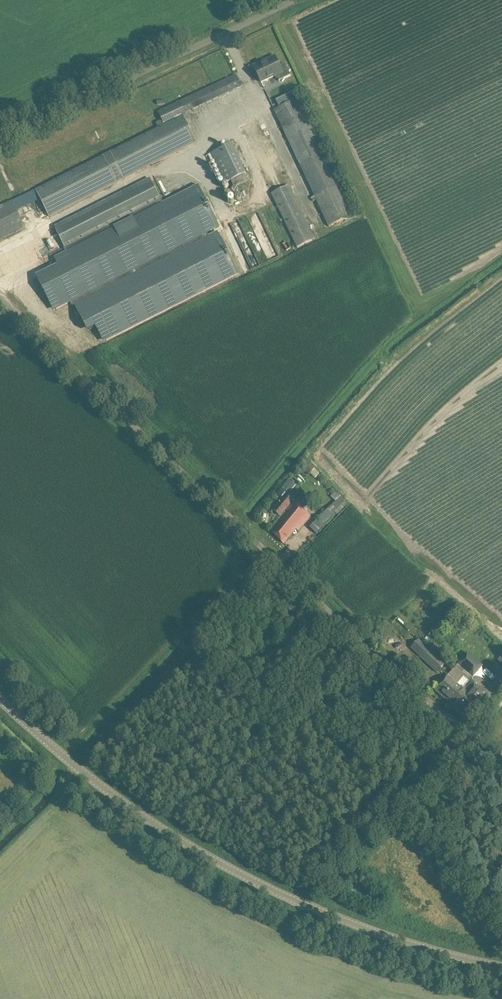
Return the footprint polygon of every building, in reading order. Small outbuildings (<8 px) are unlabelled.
[(279,66),(276,58),(262,65),(262,63),(254,66),(262,83),(275,77),(278,79),(280,81),(281,81),(282,82),(284,79),(291,76),(285,64),(279,66)] [(213,85),(219,98),(242,87),(236,75),(213,85)] [(316,200),(329,227),(353,216),(300,104),(298,99),(288,104),(274,110),(315,196),(311,198),(313,202),(316,200)] [(36,190),(40,199),(49,216),(196,141),(183,115),(164,125),(36,190)] [(210,163),(215,161),(226,183),(231,180),(235,188),(248,181),(244,174),(246,173),(231,144),(212,153),(211,154),(206,156),(210,163)] [(151,179),(54,227),(65,248),(161,199),(151,179)] [(67,252),(54,258),(58,266),(76,300),(71,302),(73,306),(77,304),(208,237),(206,234),(220,227),(198,185),(163,203),(161,199),(65,248),(67,252)] [(289,186),(272,194),(297,248),(315,239),(289,186)] [(25,227),(12,201),(0,207),(0,239),(25,227)] [(208,237),(77,304),(90,329),(99,325),(106,340),(238,274),(217,233),(208,237)] [(303,474),(307,471),(310,473),(312,471),(315,475),(318,472),(310,464),(305,469),(302,466),(298,470),(303,474)] [(282,488),(288,494),(296,485),(290,479),(282,488)] [(316,533),(347,503),(335,491),(331,495),(336,501),(309,526),(316,533)] [(274,510),(280,515),(292,501),(286,496),(274,510)] [(270,530),(284,543),(297,529),(298,531),(311,516),(294,502),(270,530)] [(429,635),(424,640),(443,656),(451,663),(455,658),(429,635)] [(419,640),(411,648),(437,672),(445,664),(419,640)] [(468,653),(459,664),(474,676),(482,665),(468,653)] [(442,682),(434,690),(450,704),(451,702),(452,703),(463,690),(463,689),(463,688),(470,680),(474,676),(459,664),(458,663),(446,677),(442,682)] [(463,690),(452,703),(454,705),(453,706),(464,716),(484,692),(477,685),(474,683),(470,680),(463,688),(463,689),(463,690)]
